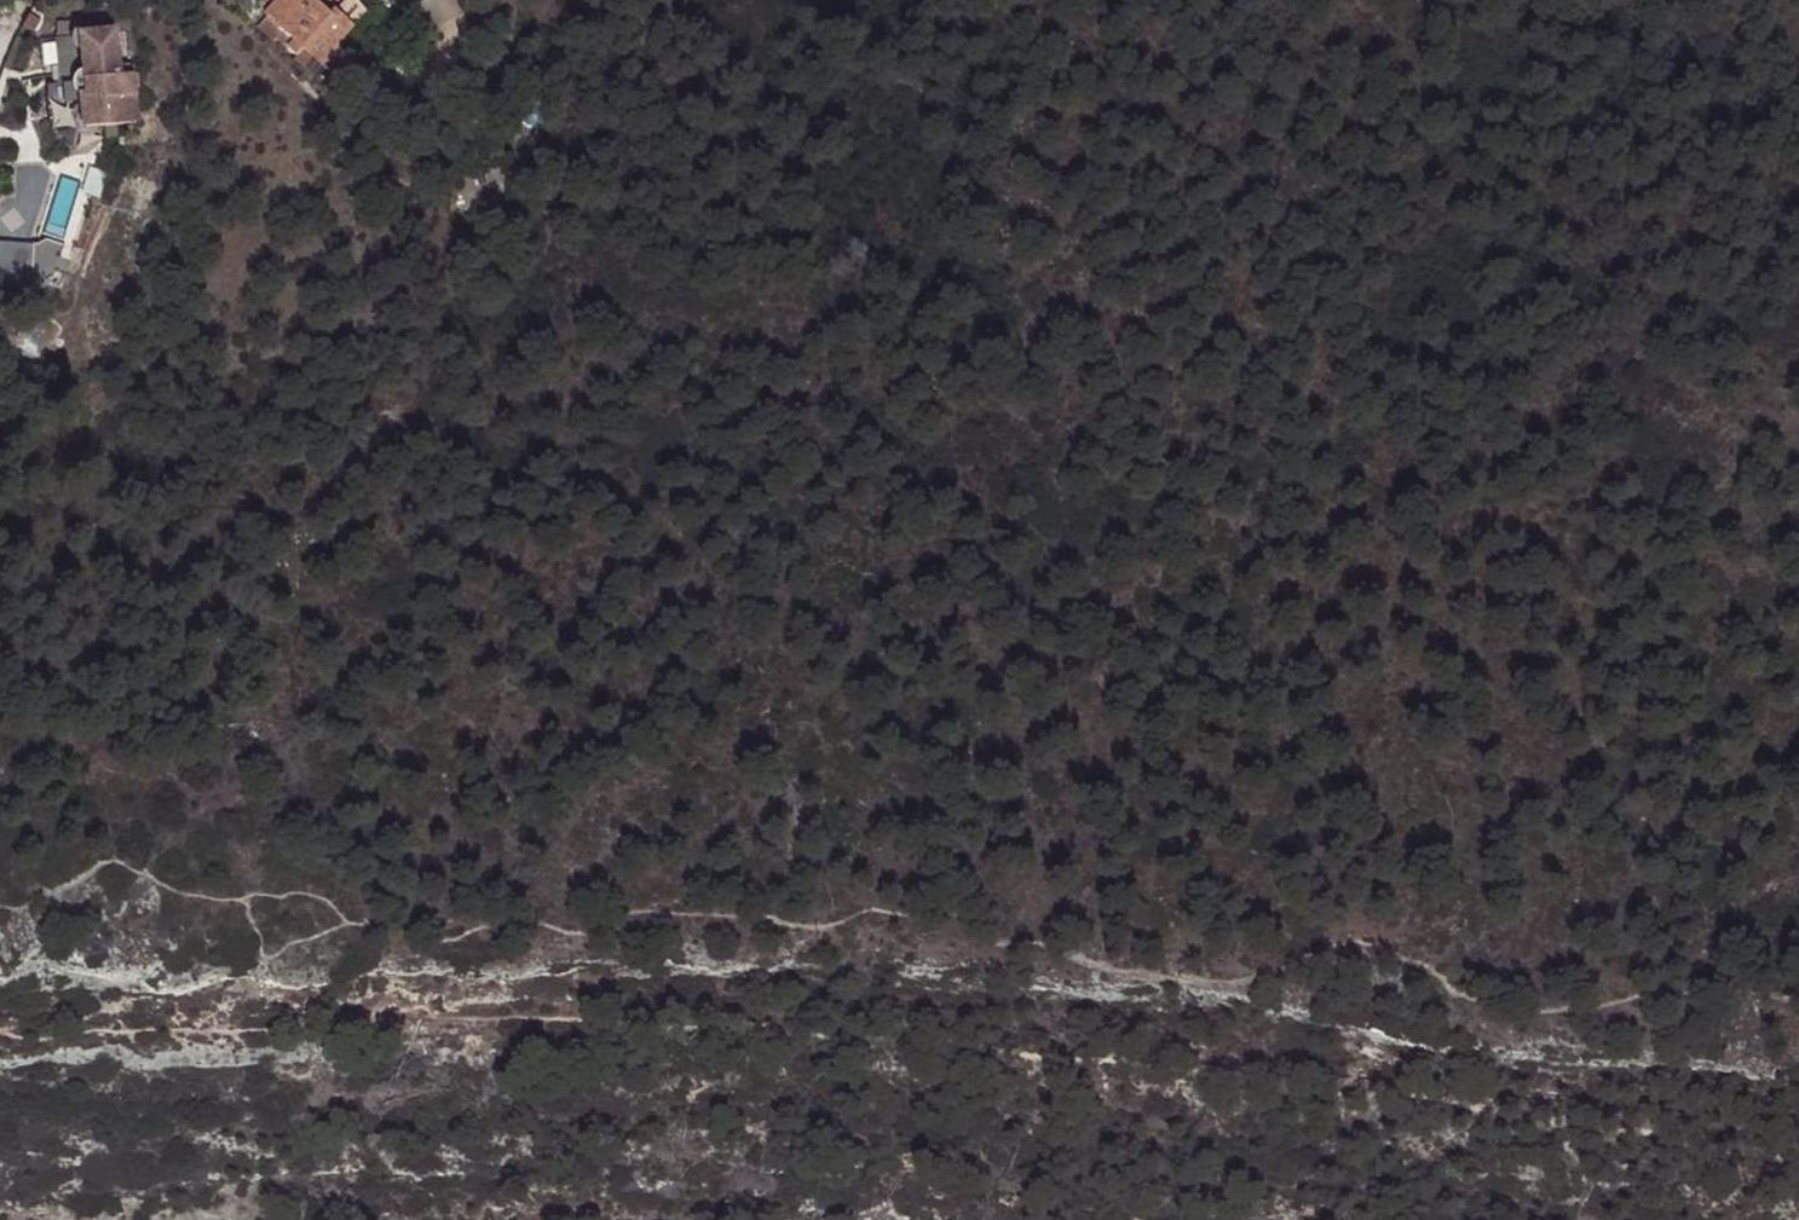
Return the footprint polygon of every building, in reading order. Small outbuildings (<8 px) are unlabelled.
[(327,68),(343,50),(337,45),(322,31),(334,17),(316,0),(278,0),(267,13),(269,14),(259,25),(276,40),(279,37),(298,55),(305,47),(327,68)] [(322,31),(337,45),(354,26),(339,12),(334,17),(322,31)] [(61,84),(67,130),(142,124),(135,65),(123,67),(119,32),(88,36),(86,21),(59,23),(60,37),(56,38),(61,84)] [(66,238),(0,239),(0,279),(66,279),(66,238)]
